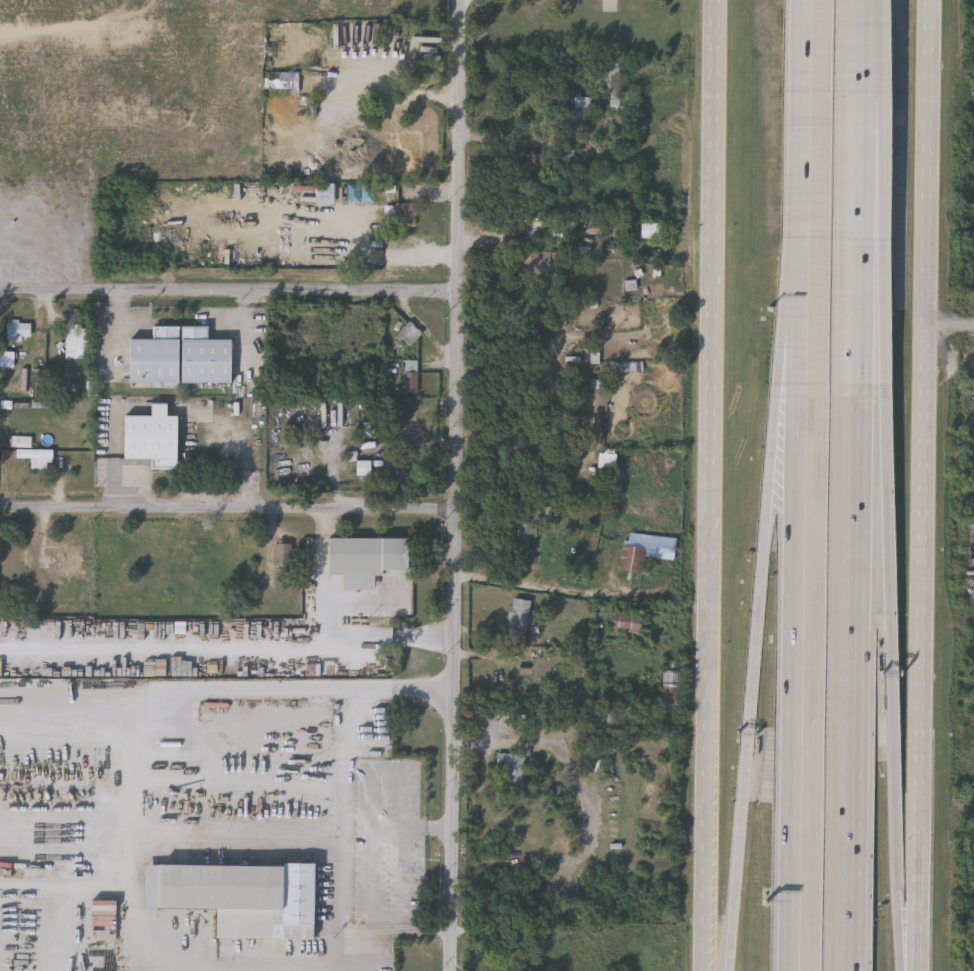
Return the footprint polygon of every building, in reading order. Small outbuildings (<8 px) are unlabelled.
[(620,62),(620,111),(611,111),(611,62),(620,62)] [(300,88),(269,88),(269,72),(300,72),(300,88)] [(591,96),(591,127),(563,126),(563,96),(591,96)] [(579,150),(578,169),(563,168),(564,149),(579,150)] [(334,182),(334,202),(316,202),(316,182),(334,182)] [(349,182),(374,182),(374,200),(349,200),(349,182)] [(418,202),(418,226),(394,226),(394,202),(418,202)] [(641,237),(641,222),(660,222),(660,237),(641,237)] [(424,332),(411,347),(397,336),(410,320),(424,332)] [(31,322),(31,340),(8,340),(8,322),(31,322)] [(90,324),(90,358),(67,358),(67,324),(90,324)] [(129,338),(154,339),(154,325),(179,326),(178,383),(129,382),(129,338)] [(231,339),(231,383),(181,382),(182,325),(209,326),(209,339),(231,339)] [(3,367),(1,353),(12,352),(14,365),(3,367)] [(581,360),(582,352),(593,353),(592,361),(581,360)] [(418,393),(405,393),(405,360),(418,360),(418,393)] [(177,415),(177,467),(151,467),(151,457),(124,457),(124,415),(151,415),(152,402),(166,402),(166,415),(177,415)] [(17,444),(17,436),(30,437),(30,445),(17,444)] [(52,448),(52,467),(33,467),(33,457),(17,457),(17,448),(52,448)] [(407,474),(385,474),(385,456),(407,456),(407,474)] [(358,474),(357,461),(370,461),(370,474),(358,474)] [(529,537),(529,548),(514,548),(514,518),(538,518),(538,537),(529,537)] [(623,543),(629,544),(631,532),(672,537),(670,549),(667,549),(666,557),(646,554),(644,572),(620,569),(623,543)] [(330,574),(329,538),(407,537),(408,570),(374,570),(374,589),(343,589),(343,574),(330,574)] [(512,598),(530,599),(525,648),(508,646),(512,598)] [(640,632),(610,631),(611,612),(641,613),(640,632)] [(678,708),(660,706),(665,659),(682,661),(678,708)] [(525,753),(525,788),(504,788),(504,766),(498,766),(498,753),(525,753)] [(312,939),(215,938),(215,908),(157,908),(157,864),(313,866),(312,939)]
